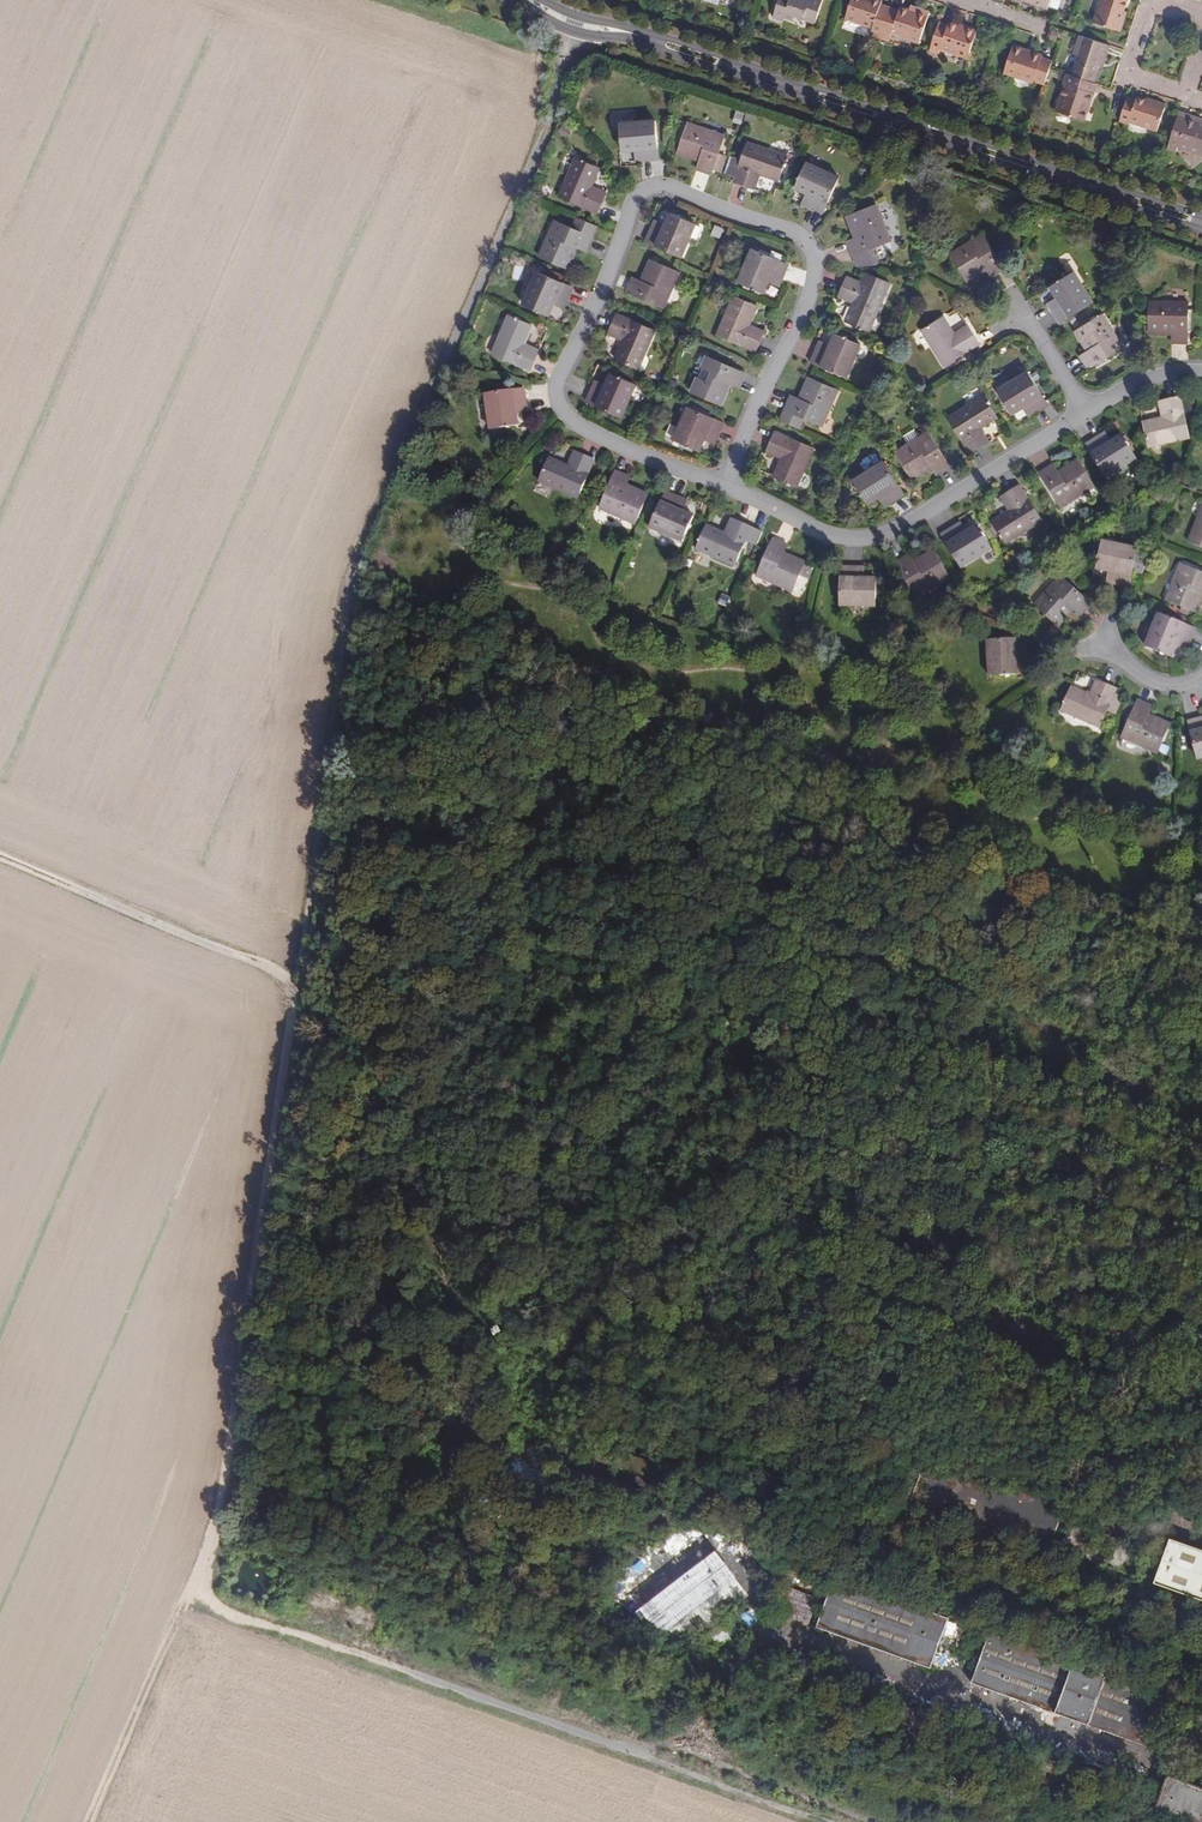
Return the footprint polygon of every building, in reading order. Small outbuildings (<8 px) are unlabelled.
[(776,12),(785,15),(795,19),(797,16),(816,22),(823,0),(780,0),(776,12)] [(881,34),(890,7),(882,4),(883,1),(882,0),(852,0),(846,18),(873,27),(872,31),(881,34)] [(1022,3),(1022,4),(1030,6),(1032,3),(1048,9),(1051,0),(1015,0),(1022,3)] [(1093,22),(1096,23),(1104,0),(1101,0),(1093,22)] [(1096,23),(1121,32),(1126,18),(1123,17),(1125,12),(1128,1),(1127,0),(1104,0),(1096,23)] [(881,34),(891,37),(892,34),(920,43),(930,12),(917,8),(916,12),(910,10),(901,6),(900,10),(890,7),(881,34)] [(939,22),(930,49),(939,52),(940,49),(968,58),(977,31),(950,22),(949,25),(939,22)] [(1080,56),(1073,76),(1095,83),(1105,53),(1099,51),(1101,43),(1080,36),(1074,53),(1080,56)] [(1095,83),(1098,84),(1110,46),(1101,43),(1099,51),(1105,53),(1095,83)] [(1035,81),(1045,84),(1051,68),(1053,61),(1043,58),(1043,56),(1032,52),(1032,53),(1024,51),(1025,50),(1014,46),(1005,73),(1034,83),(1035,81)] [(1094,94),(1098,84),(1095,83),(1073,76),(1067,74),(1064,84),(1065,85),(1056,111),(1085,121),(1089,109),(1086,108),(1091,93),(1094,94)] [(1086,108),(1089,109),(1094,94),(1091,93),(1086,108)] [(1128,97),(1121,120),(1129,123),(1130,120),(1139,123),(1139,125),(1158,131),(1166,105),(1148,99),(1147,101),(1138,98),(1136,100),(1128,97)] [(742,123),(746,111),(738,108),(733,120),(742,123)] [(1168,148),(1177,151),(1178,147),(1201,155),(1201,123),(1189,118),(1190,115),(1180,112),(1168,148)] [(623,151),(636,151),(642,151),(643,161),(659,160),(657,121),(634,122),(634,120),(621,121),(623,151)] [(678,154),(700,161),(705,163),(702,171),(712,175),(714,170),(720,172),(726,156),(719,153),(725,136),(689,123),(678,154)] [(778,181),(787,157),(748,143),(741,161),(735,159),(729,174),(736,177),(734,181),(754,189),(760,174),(778,181)] [(599,168),(577,158),(560,196),(597,213),(606,193),(591,186),(599,168)] [(796,187),(808,193),(814,196),(809,206),(823,213),(840,177),(820,168),(821,165),(808,160),(796,187)] [(705,163),(700,161),(697,169),(702,171),(705,163)] [(814,196),(808,193),(803,203),(809,206),(814,196)] [(847,217),(855,238),(858,243),(850,246),(854,256),(859,254),(864,265),(879,263),(873,249),(890,241),(876,205),(847,217)] [(685,234),(690,222),(670,213),(664,225),(662,230),(653,226),(646,242),(681,257),(691,237),(685,234)] [(569,269),(578,248),(580,243),(588,246),(592,237),(555,220),(539,257),(569,269)] [(662,230),(664,225),(655,221),(653,226),(662,230)] [(696,225),(690,222),(685,234),(691,237),(696,225)] [(711,234),(721,237),(724,227),(715,224),(711,234)] [(967,281),(988,270),(992,267),(996,273),(1005,268),(984,233),(951,253),(967,281)] [(858,243),(855,238),(848,242),(850,246),(858,243)] [(580,243),(578,248),(586,251),(588,246),(580,243)] [(752,250),(744,270),(749,271),(744,283),(764,293),(770,281),(772,276),(782,280),(788,265),(752,250)] [(857,265),(864,265),(859,254),(854,256),(857,265)] [(639,285),(632,282),(627,292),(664,308),(680,273),(651,260),(641,281),(639,285)] [(992,267),(988,270),(992,276),(996,273),(992,267)] [(749,271),(744,270),(739,281),(744,283),(749,271)] [(1061,304),(1052,309),(1060,323),(1094,302),(1082,283),(1084,282),(1078,271),(1051,287),(1058,298),(1061,304)] [(537,272),(528,292),(533,294),(528,306),(549,315),(554,304),(556,298),(566,302),(573,288),(537,272)] [(779,286),(782,280),(772,276),(770,281),(779,286)] [(894,285),(877,278),(873,287),(848,277),(839,296),(853,302),(846,321),(869,331),(883,298),(888,299),(894,285)] [(533,294),(528,292),(523,304),(528,306),(533,294)] [(758,306),(735,297),(718,334),(756,351),(764,331),(750,325),(758,306)] [(564,308),(566,302),(556,298),(554,304),(564,308)] [(1049,304),(1052,309),(1061,304),(1058,298),(1049,304)] [(1149,333),(1172,334),(1178,335),(1178,343),(1188,344),(1189,303),(1150,301),(1149,333)] [(956,330),(964,324),(956,312),(948,318),(956,330)] [(639,368),(655,330),(618,314),(609,333),(624,340),(615,358),(639,368)] [(1076,330),(1088,351),(1091,356),(1084,359),(1090,369),(1123,348),(1104,314),(1076,330)] [(532,326),(510,316),(493,353),(530,370),(539,351),(524,344),(532,326)] [(980,344),(968,325),(955,334),(944,317),(922,330),(944,367),(980,344)] [(846,377),(856,356),(851,354),(856,343),(835,334),(830,345),(828,351),(818,347),(812,362),(846,377)] [(821,341),(818,347),(828,351),(830,345),(821,341)] [(851,354),(856,356),(861,345),(856,343),(851,354)] [(1091,356),(1088,351),(1081,355),(1084,359),(1091,356)] [(721,405),(731,384),(733,378),(741,381),(745,373),(707,356),(692,392),(721,405)] [(1013,414),(1024,407),(1029,404),(1035,413),(1049,405),(1028,371),(1010,382),(1009,380),(997,388),(1013,414)] [(611,374),(606,385),(604,391),(594,386),(587,401),(622,417),(637,385),(611,374)] [(808,377),(800,397),(797,403),(790,400),(786,409),(822,425),(837,389),(808,377)] [(733,378),(731,384),(739,387),(741,381),(733,378)] [(604,391),(606,385),(596,380),(594,386),(604,391)] [(519,425),(517,412),(516,406),(527,405),(524,389),(485,395),(491,430),(519,425)] [(797,403),(800,397),(792,394),(790,400),(797,403)] [(997,418),(984,396),(949,417),(971,453),(989,442),(981,428),(997,418)] [(1180,398),(1159,402),(1163,418),(1144,422),(1149,448),(1189,438),(1180,398)] [(1029,404),(1024,407),(1030,417),(1035,413),(1029,404)] [(708,433),(718,437),(724,423),(688,407),(679,428),(685,430),(680,442),(700,451),(704,439),(708,433)] [(685,430),(679,428),(674,439),(680,442),(685,430)] [(912,478),(933,466),(937,463),(942,471),(950,466),(929,431),(896,451),(912,478)] [(814,448),(776,432),(767,452),(782,458),(774,476),(797,486),(814,448)] [(715,444),(718,437),(708,433),(704,439),(715,444)] [(1105,433),(1100,436),(1106,445),(1111,442),(1105,433)] [(1106,445),(1100,436),(1086,444),(1107,478),(1126,466),(1123,461),(1133,454),(1122,436),(1111,442),(1106,445)] [(595,460),(575,452),(568,466),(551,458),(540,482),(578,498),(595,460)] [(1123,461),(1126,466),(1136,459),(1133,454),(1123,461)] [(1054,475),(1049,468),(1041,473),(1061,507),(1095,486),(1078,460),(1059,472),(1054,475)] [(883,462),(865,473),(868,479),(858,485),(869,503),(879,497),(884,494),(890,503),(904,495),(883,462)] [(937,463),(933,466),(938,474),(942,471),(937,463)] [(1054,465),(1049,468),(1054,475),(1059,472),(1054,465)] [(623,483),(625,475),(616,472),(600,508),(635,523),(647,494),(627,485),(623,483)] [(868,479),(865,473),(855,479),(858,485),(868,479)] [(631,477),(625,475),(623,483),(627,485),(631,477)] [(1042,521),(1020,486),(1001,497),(1010,512),(994,522),(1007,543),(1042,521)] [(651,528),(671,536),(673,531),(686,536),(695,515),(683,510),(677,508),(681,498),(666,492),(651,528)] [(885,506),(890,503),(884,494),(879,497),(885,506)] [(687,501),(681,498),(677,508),(683,510),(687,501)] [(1189,541),(1201,546),(1201,509),(1189,541)] [(752,528),(733,519),(726,533),(708,526),(698,549),(735,566),(752,528)] [(961,523),(955,526),(962,535),(967,532),(961,523)] [(962,535),(955,526),(942,535),(962,567),(981,556),(978,551),(989,544),(978,525),(967,532),(962,535)] [(673,531),(671,536),(683,542),(686,536),(673,531)] [(779,550),(782,542),(774,539),(758,575),(793,591),(806,562),(785,553),(779,550)] [(1116,573),(1114,584),(1129,587),(1137,549),(1104,541),(1097,568),(1110,572),(1116,573)] [(788,544),(782,542),(779,550),(785,553),(788,544)] [(978,551),(981,556),(992,548),(989,544),(978,551)] [(909,565),(905,558),(896,563),(917,597),(950,577),(934,550),(913,562),(909,565)] [(909,555),(905,558),(909,565),(913,562),(909,555)] [(1201,598),(1201,573),(1181,564),(1166,600),(1196,612),(1201,598)] [(805,565),(802,576),(810,578),(813,567),(805,565)] [(858,578),(858,567),(841,567),(841,606),(863,607),(863,600),(875,601),(876,579),(864,579),(858,578)] [(1108,582),(1114,584),(1116,573),(1110,572),(1108,582)] [(1059,628),(1074,610),(1078,605),(1084,610),(1090,603),(1060,578),(1034,608),(1059,628)] [(1078,605),(1074,610),(1080,615),(1084,610),(1078,605)] [(1173,657),(1177,646),(1180,640),(1190,644),(1196,629),(1160,614),(1147,646),(1173,657)] [(988,640),(989,663),(995,662),(996,675),(1018,675),(1017,662),(1017,655),(1028,655),(1028,638),(988,640)] [(1180,640),(1177,646),(1187,650),(1190,644),(1180,640)] [(1108,708),(1119,713),(1126,698),(1115,693),(1117,688),(1097,680),(1090,693),(1073,686),(1063,709),(1100,726),(1108,708)] [(1145,712),(1148,704),(1139,700),(1122,737),(1157,752),(1171,724),(1149,714),(1145,712)] [(1153,706),(1148,704),(1145,712),(1149,714),(1153,706)] [(1189,721),(1198,759),(1201,758),(1201,718),(1189,721)] [(1157,1586),(1201,1601),(1201,1551),(1172,1541),(1157,1586)] [(671,1649),(748,1592),(718,1552),(641,1609),(671,1649)] [(833,1585),(818,1630),(933,1668),(948,1623),(833,1585)] [(806,1620),(806,1591),(789,1591),(789,1620),(806,1620)] [(975,1679),(975,1684),(1064,1718),(1069,1718),(1135,1743),(1144,1743),(1145,1741),(1146,1720),(1138,1717),(1138,1712),(1126,1711),(1127,1700),(1120,1698),(1121,1696),(1122,1683),(1100,1674),(1088,1674),(1083,1672),(1067,1671),(1025,1655),(1032,1655),(1006,1645),(995,1641),(990,1641),(975,1679)] [(1176,1821),(1201,1821),(1201,1790),(1173,1781),(1161,1817),(1176,1821)]
